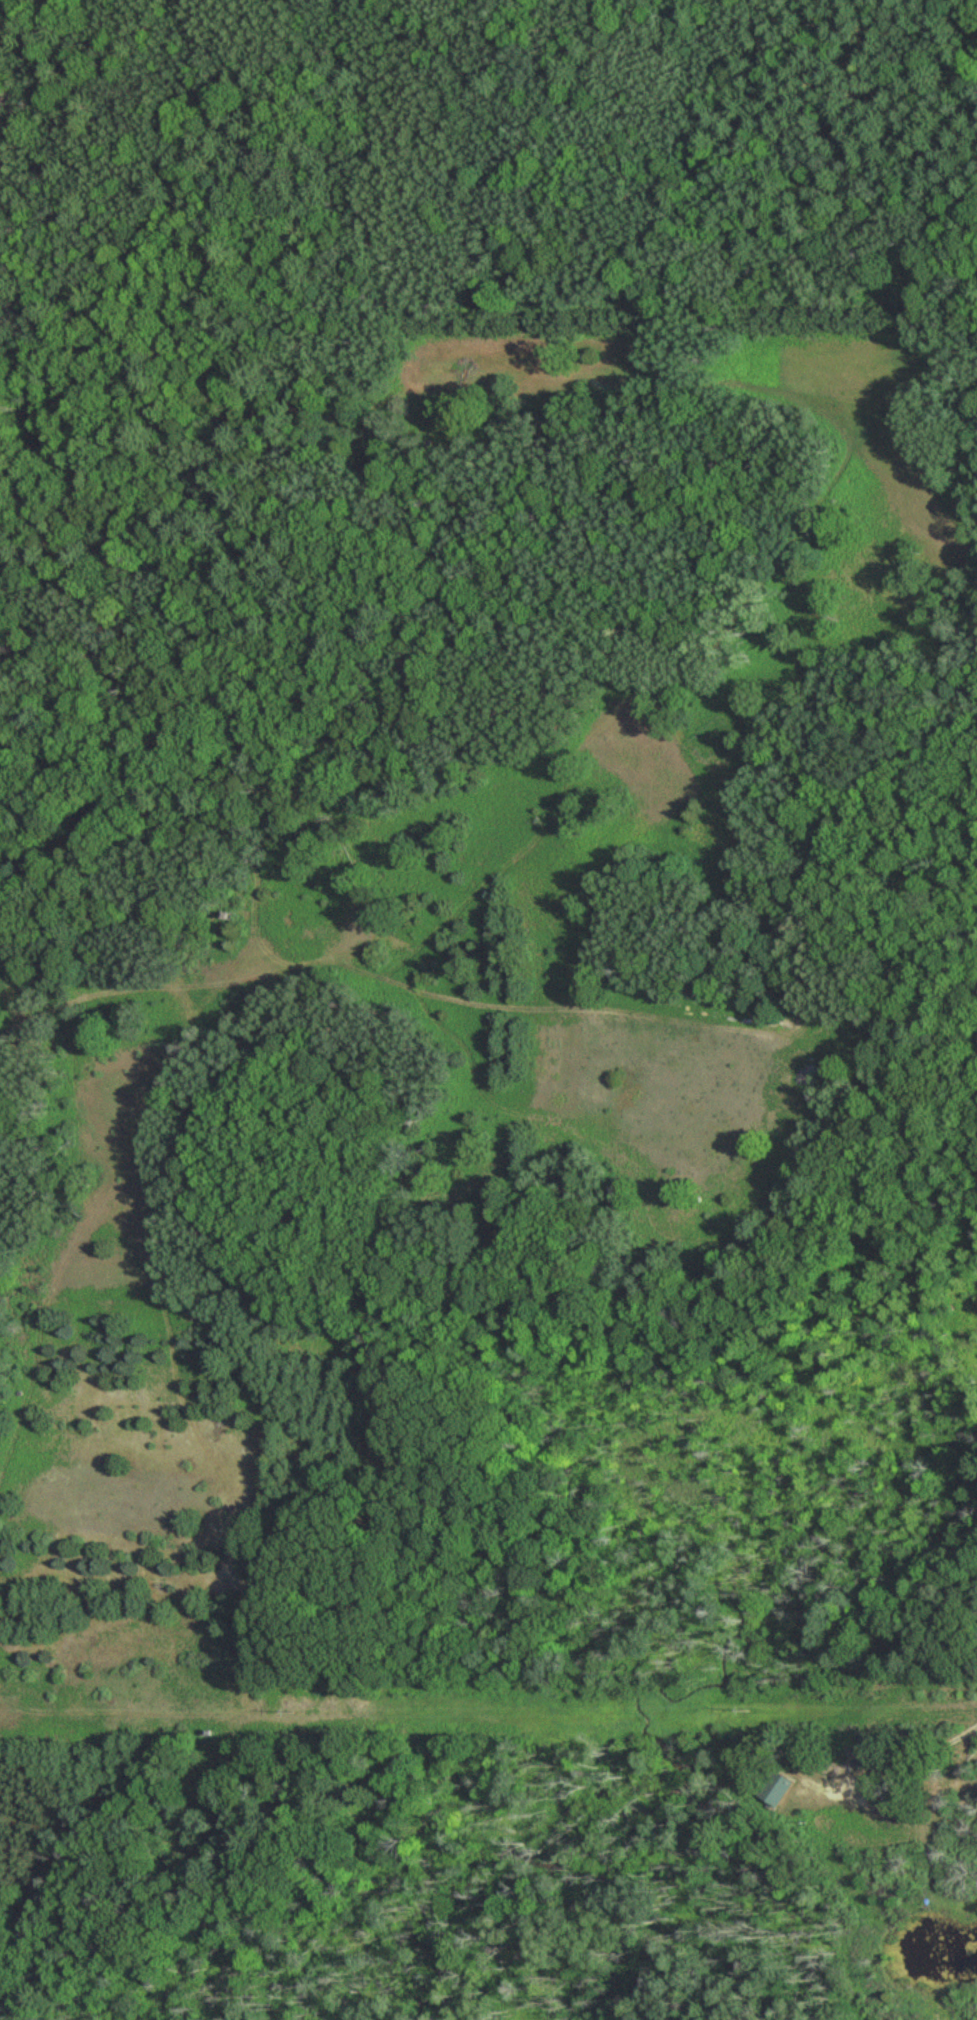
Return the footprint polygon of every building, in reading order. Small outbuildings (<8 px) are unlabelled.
[(756,1793),(774,1810),(797,1785),(779,1768),(756,1793)]
